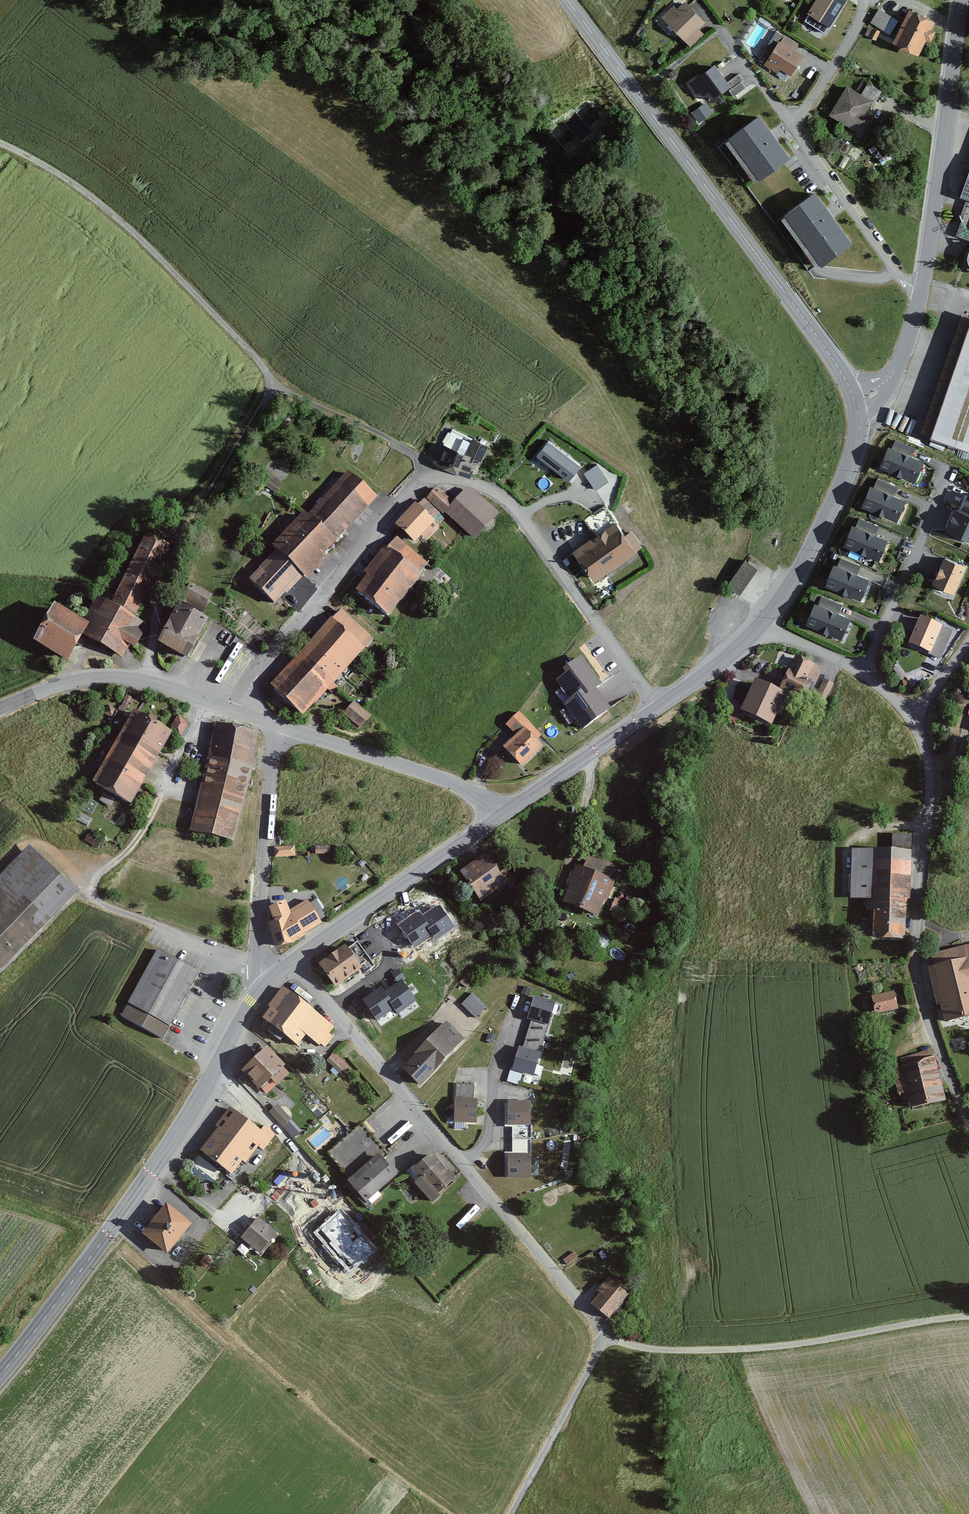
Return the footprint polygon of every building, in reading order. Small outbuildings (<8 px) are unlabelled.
[(807,17),(830,30),(847,1),(846,0),(817,0),(807,17)] [(707,24),(687,3),(679,10),(677,7),(664,19),(690,48),(705,34),(701,29),(707,24)] [(898,23),(879,11),(871,24),(890,36),(898,23)] [(934,24),(909,12),(893,46),(915,57),(918,58),(926,42),(930,44),(935,34),(930,31),(934,24)] [(801,45),(787,36),(783,42),(782,41),(766,65),(781,75),(784,70),(793,77),(806,57),(797,51),(801,45)] [(733,87),(717,65),(690,85),(698,96),(706,98),(710,104),(733,87)] [(881,92),(863,82),(856,93),(847,88),(832,115),(866,134),(876,118),(868,114),(881,92)] [(757,114),(721,138),(753,185),(789,160),(757,114)] [(849,243),(813,191),(779,215),(815,266),(849,243)] [(960,235),(968,239),(968,210),(960,235)] [(933,437),(968,450),(968,335),(933,437)] [(441,433),(430,454),(470,473),(488,437),(471,429),(469,434),(453,427),(448,437),(441,433)] [(546,434),(533,450),(566,475),(579,459),(546,434)] [(923,455),(885,439),(876,461),(914,477),(923,455)] [(596,461),(583,470),(595,487),(608,478),(596,461)] [(373,497),(343,472),(306,516),(334,541),(373,497)] [(270,477),(267,484),(278,489),(281,481),(270,477)] [(905,496),(867,480),(859,501),(896,517),(905,496)] [(434,485),(425,495),(472,537),(494,514),(463,487),(451,500),(434,485)] [(965,488),(959,502),(968,506),(968,490),(965,488)] [(968,514),(968,511),(968,506),(959,502),(953,499),(941,524),(968,537),(968,514)] [(423,502),(417,508),(431,520),(437,514),(423,502)] [(417,508),(411,503),(393,525),(413,542),(431,520),(417,508)] [(302,577),(334,541),(306,516),(300,511),(268,546),(273,550),(302,577)] [(885,534),(847,518),(839,540),(876,555),(885,534)] [(613,524),(574,549),(593,577),(639,547),(628,531),(621,535),(613,524)] [(166,548),(146,538),(111,608),(96,600),(86,624),(78,639),(128,663),(148,623),(133,616),(166,548)] [(429,566),(393,538),(353,589),(389,617),(429,566)] [(302,577),(273,550),(247,579),(276,606),(302,577)] [(756,563),(743,554),(724,581),(737,591),(756,563)] [(965,566),(942,556),(930,584),(953,594),(965,566)] [(866,573),(830,558),(821,581),(857,596),(866,573)] [(184,581),(173,605),(196,616),(208,592),(184,581)] [(849,614),(813,599),(805,621),(840,635),(849,614)] [(86,624),(49,604),(29,641),(67,661),(78,639),(86,624)] [(196,616),(173,605),(155,643),(186,657),(204,620),(196,616)] [(371,639),(337,608),(266,685),(300,716),(371,639)] [(940,627),(916,617),(905,644),(929,654),(940,627)] [(824,666),(791,654),(780,682),(813,694),(824,666)] [(582,659),(560,675),(564,680),(557,684),(570,703),(564,707),(582,732),(610,713),(597,695),(604,691),(582,659)] [(816,696),(827,700),(834,682),(823,677),(816,696)] [(783,693),(751,680),(737,713),(769,726),(783,693)] [(369,717),(351,702),(339,715),(357,731),(369,717)] [(169,733),(129,710),(86,784),(126,806),(169,733)] [(518,710),(503,724),(513,735),(501,747),(522,769),(549,743),(518,710)] [(177,713),(171,725),(183,731),(189,719),(177,713)] [(257,732),(212,722),(187,831),(233,841),(257,732)] [(890,847),(848,847),(848,897),(867,897),(866,938),(909,939),(910,834),(890,834),(890,847)] [(24,845),(0,870),(0,969),(74,893),(24,845)] [(295,845),(274,846),(275,857),(295,855),(295,845)] [(330,845),(315,845),(315,854),(330,854),(330,845)] [(483,853),(455,873),(477,904),(506,883),(483,853)] [(614,879),(570,863),(554,904),(598,921),(614,879)] [(286,899),(268,906),(274,919),(269,922),(275,947),(294,941),(322,922),(308,899),(290,909),(286,899)] [(440,904),(422,917),(435,934),(438,939),(456,926),(440,904)] [(419,912),(399,926),(415,948),(435,934),(422,917),(419,912)] [(345,943),(319,963),(336,986),(362,967),(345,943)] [(928,955),(944,1026),(968,1020),(968,945),(928,955)] [(198,973),(154,949),(117,1019),(160,1042),(198,973)] [(402,979),(384,991),(396,1009),(400,1014),(417,1001),(402,979)] [(381,987),(361,1001),(376,1023),(396,1009),(384,991),(381,987)] [(891,987),(868,993),(873,1014),(896,1008),(891,987)] [(338,1028),(276,990),(257,1022),(296,1045),(301,1036),(325,1050),(338,1028)] [(462,1002),(477,1016),(487,1005),(472,991),(462,1002)] [(553,1001),(531,995),(524,1018),(529,1020),(545,1025),(553,1001)] [(545,1025),(529,1020),(520,1046),(538,1051),(545,1025)] [(465,1038),(447,1021),(402,1068),(420,1085),(465,1038)] [(531,1076),(538,1051),(520,1046),(515,1045),(508,1069),(531,1076)] [(262,1046),(238,1071),(256,1087),(263,1079),(274,1090),(290,1073),(262,1046)] [(335,1050),(326,1059),(340,1071),(348,1063),(335,1050)] [(930,1050),(886,1061),(895,1096),(903,1094),(907,1109),(943,1100),(930,1050)] [(474,1082),(452,1082),(452,1121),(474,1121),(474,1082)] [(528,1099),(504,1098),(503,1126),(512,1126),(527,1127),(528,1099)] [(277,1103),(269,1111),(295,1136),(303,1128),(277,1103)] [(256,1130),(226,1110),(200,1151),(231,1171),(237,1161),(243,1165),(255,1147),(262,1151),(273,1134),(261,1126),(256,1130)] [(360,1120),(327,1151),(353,1178),(348,1183),(364,1200),(391,1174),(380,1163),(390,1152),(360,1120)] [(527,1150),(527,1127),(512,1126),(512,1150),(527,1150)] [(512,1150),(502,1150),(503,1178),(528,1176),(527,1150),(512,1150)] [(430,1152),(407,1170),(431,1198),(453,1180),(430,1152)] [(188,1225),(159,1203),(136,1233),(165,1255),(188,1225)] [(377,1249),(341,1209),(314,1232),(350,1272),(377,1249)] [(276,1234),(253,1218),(237,1240),(260,1256),(276,1234)] [(626,1294),(605,1279),(588,1302),(608,1317),(626,1294)]
